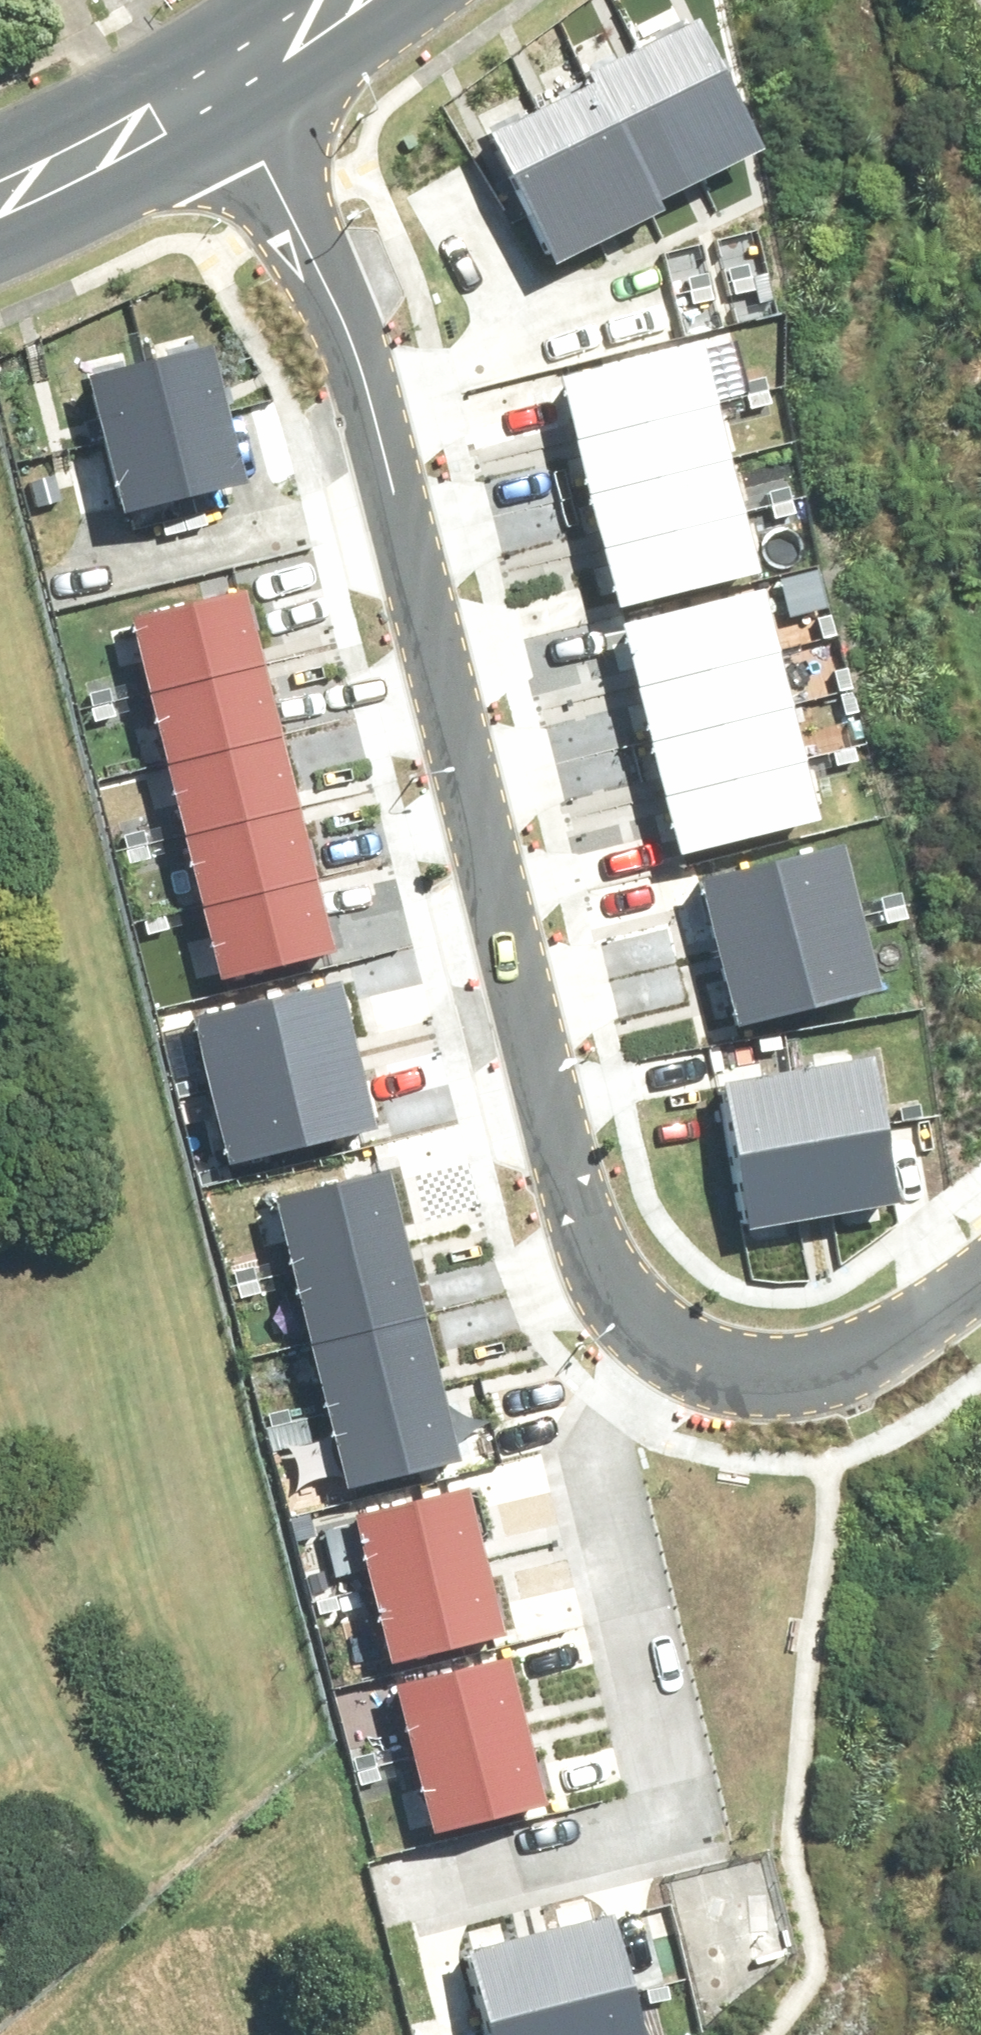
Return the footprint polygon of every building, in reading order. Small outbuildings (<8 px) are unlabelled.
[(689,14),(639,40),(703,167),(755,141),(689,14)] [(583,68),(588,78),(647,195),(703,167),(639,40),(583,68)] [(538,103),(602,231),(652,206),(647,195),(588,78),(538,103)] [(602,231),(538,103),(481,131),(545,259),(602,231)] [(559,373),(573,428),(709,394),(695,339),(559,373)] [(211,342),(151,355),(180,492),(240,480),(211,342)] [(118,506),(180,492),(151,355),(89,369),(118,506)] [(573,428),(587,485),(724,451),(709,394),(573,428)] [(587,485),(602,541),(738,508),(724,451),(587,485)] [(602,541),(616,598),(752,564),(738,508),(602,541)] [(128,607),(145,679),(254,652),(236,577),(128,607)] [(618,621),(633,676),(769,642),(755,587),(618,621)] [(633,676),(647,733),(783,699),(769,642),(633,676)] [(145,679),(163,754),(272,727),(254,652),(145,679)] [(647,733),(661,789),(797,756),(783,699),(647,733)] [(163,754),(182,829),(291,803),(272,727),(163,754)] [(661,789),(675,846),(811,812),(797,756),(661,789)] [(182,829),(200,904),(309,878),(291,803),(182,829)] [(701,874),(715,943),(863,907),(843,839),(701,874)] [(200,904),(219,982),(327,953),(309,878),(200,904)] [(715,943),(733,1016),(881,979),(863,907),(715,943)] [(188,1011),(204,1078),(350,1045),(335,977),(188,1011)] [(350,1045),(204,1078),(222,1158),(368,1125),(350,1045)] [(724,1073),(734,1142),(876,1122),(866,1053),(724,1073)] [(876,1122),(734,1142),(744,1216),(887,1195),(876,1122)] [(380,1162),(268,1190),(287,1265),(399,1237),(380,1162)] [(399,1237),(287,1265),(304,1335),(417,1307),(399,1237)] [(417,1307),(304,1335),(323,1411),(436,1383),(417,1307)] [(436,1383),(323,1411),(340,1481),(454,1453),(436,1383)] [(462,1479),(349,1508),(368,1584),(481,1555),(462,1479)] [(481,1555),(368,1584),(385,1653),(498,1625),(481,1555)] [(503,1650),(390,1679),(409,1755),(522,1726),(503,1650)] [(522,1726),(409,1755),(427,1824),(540,1796),(522,1726)] [(540,1927),(564,2034),(643,2034),(616,1911),(540,1927)] [(465,1943),(485,2034),(564,2034),(540,1927),(465,1943)]
